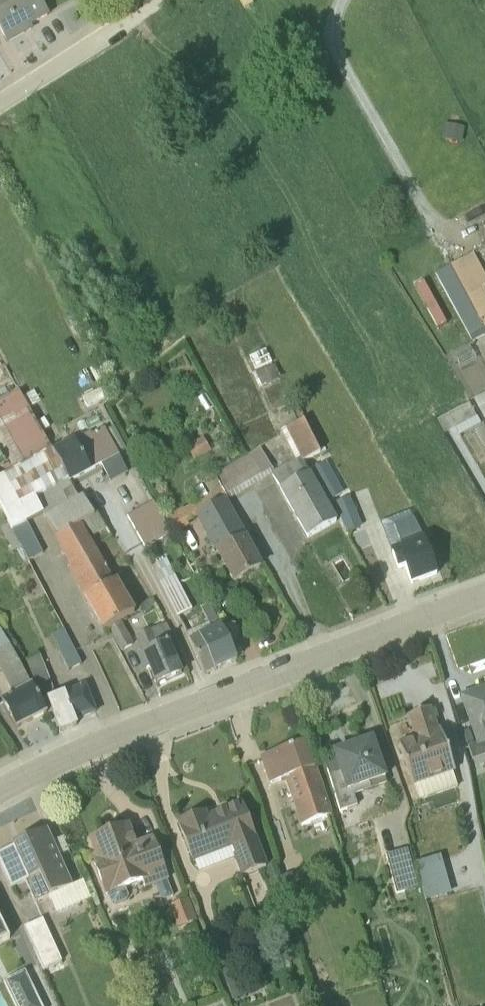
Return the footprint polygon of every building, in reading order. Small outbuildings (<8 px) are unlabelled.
[(7,43),(30,30),(28,26),(47,15),(39,0),(0,0),(0,31),(7,43)] [(465,129),(443,125),(440,141),(462,145),(465,129)] [(484,330),(484,292),(483,289),(484,288),(484,277),(473,255),(473,254),(449,267),(484,330)] [(484,330),(449,267),(435,274),(471,338),(484,330)] [(454,356),(461,367),(476,358),(469,347),(454,356)] [(248,358),(255,371),(272,363),(265,350),(248,358)] [(279,363),(252,376),(258,389),(285,376),(279,363)] [(82,398),(88,409),(112,396),(107,386),(82,398)] [(27,562),(44,553),(28,522),(43,515),(56,538),(54,539),(70,568),(68,569),(83,599),(82,600),(101,631),(108,628),(120,621),(134,614),(117,581),(117,580),(113,582),(90,539),(105,530),(98,516),(97,514),(93,517),(83,496),(82,495),(75,498),(18,392),(0,402),(0,437),(17,469),(0,477),(0,508),(27,562)] [(484,419),(484,393),(473,399),(484,419)] [(214,407),(206,395),(197,400),(205,413),(214,407)] [(280,416),(277,417),(282,430),(280,431),(294,462),(302,462),(319,453),(303,420),(304,420),(304,417),(306,416),(299,404),(290,409),(289,408),(278,412),(280,416)] [(109,482),(127,473),(117,454),(125,449),(112,426),(105,430),(103,429),(91,436),(89,433),(51,452),(68,484),(90,473),(90,471),(100,465),(109,482)] [(186,448),(194,461),(211,451),(203,438),(186,448)] [(214,476),(225,496),(271,469),(260,449),(214,476)] [(294,462),(271,474),(306,538),(336,521),(302,462),(294,462)] [(189,523),(197,518),(232,584),(263,565),(214,476),(204,483),(210,495),(167,518),(173,530),(174,530),(175,529),(177,532),(190,526),(190,525),(189,523)] [(170,534),(153,502),(127,516),(144,548),(170,534)] [(404,566),(410,583),(436,574),(423,538),(402,502),(376,511),(376,509),(353,516),(362,538),(383,530),(397,568),(404,566)] [(177,617),(192,609),(166,559),(151,567),(177,617)] [(138,606),(142,614),(157,607),(153,599),(138,606)] [(203,674),(219,667),(235,660),(220,623),(209,604),(202,609),(208,622),(186,632),(189,640),(203,674)] [(108,628),(120,652),(133,644),(120,621),(108,628)] [(165,625),(135,637),(141,653),(136,655),(142,670),(148,669),(155,685),(182,674),(169,644),(173,641),(165,625)] [(11,694),(0,700),(16,730),(47,714),(32,683),(30,684),(0,629),(0,672),(11,694)] [(62,629),(50,636),(67,671),(81,665),(62,629)] [(75,725),(73,720),(94,712),(83,684),(63,691),(63,693),(55,695),(40,655),(25,661),(43,703),(47,702),(60,731),(75,725)] [(476,747),(484,744),(484,687),(458,696),(476,747)] [(398,743),(419,800),(457,788),(452,774),(454,772),(439,730),(437,730),(430,708),(407,716),(414,737),(398,743)] [(338,810),(339,812),(356,806),(353,796),(361,793),(364,794),(370,793),(373,792),(377,788),(385,785),(384,779),(386,779),(372,738),(331,752),(333,758),(324,761),(338,810)] [(300,826),(331,815),(305,741),(260,757),(269,783),(280,780),(281,783),(285,782),(300,826)] [(205,812),(176,823),(197,874),(233,860),(240,877),(267,867),(241,802),(206,815),(205,812)] [(128,824),(88,839),(94,855),(91,856),(105,896),(108,895),(113,906),(129,899),(125,888),(142,882),(144,889),(153,885),(154,889),(165,885),(164,882),(168,880),(152,837),(135,843),(128,824)] [(90,898),(83,881),(72,885),(58,857),(69,852),(62,837),(51,842),(48,835),(40,832),(23,840),(23,841),(0,851),(0,866),(9,887),(9,888),(24,881),(34,902),(48,897),(55,913),(90,898)] [(385,855),(396,893),(418,887),(409,848),(385,855)] [(415,863),(425,900),(449,893),(438,856),(415,863)] [(280,877),(285,897),(300,893),(294,872),(280,877)] [(195,920),(187,899),(169,906),(177,927),(195,920)] [(42,919),(23,927),(42,970),(61,961),(42,919)] [(246,994),(234,963),(220,969),(232,1000),(246,994)] [(24,971),(3,981),(15,1005),(40,1005),(24,971)]
